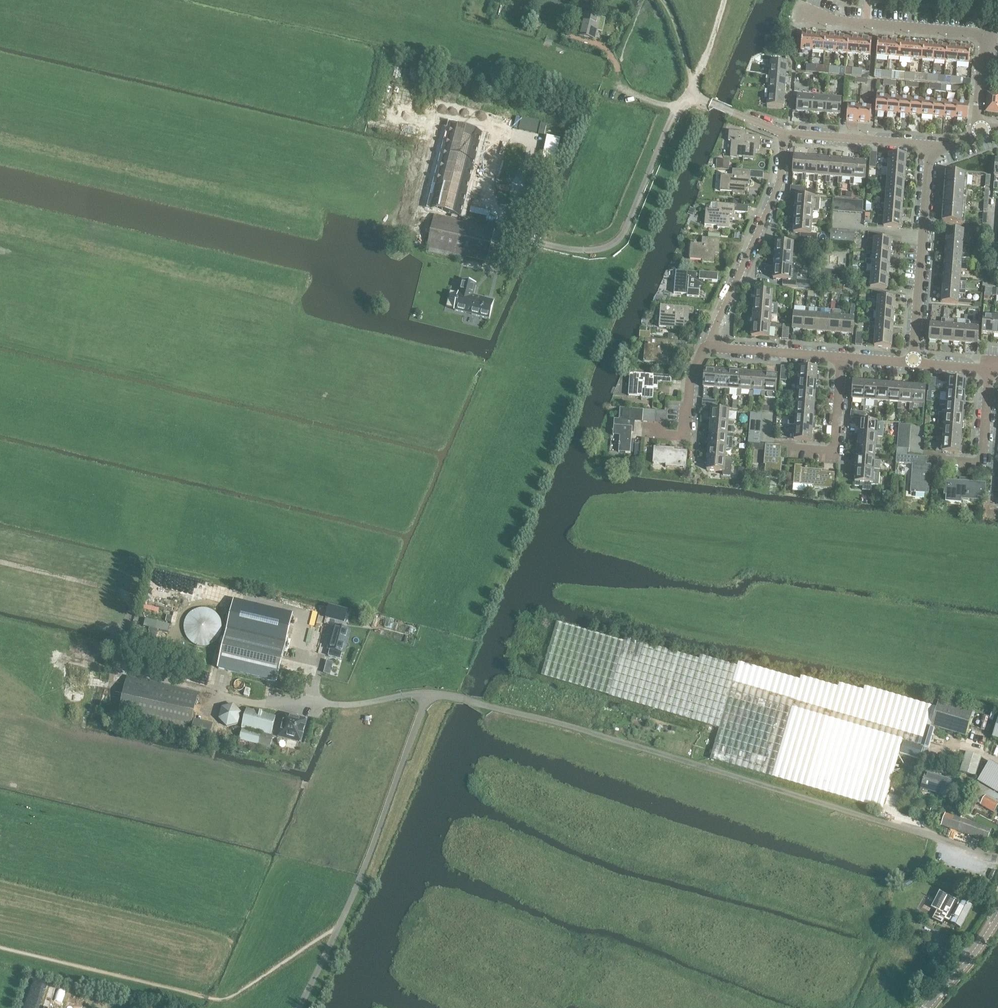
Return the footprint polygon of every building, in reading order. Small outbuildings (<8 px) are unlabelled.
[(600,18),(584,14),(579,36),(595,40),(600,18)] [(813,51),(814,35),(802,34),(801,50),(813,51)] [(824,52),(825,36),(814,35),(813,51),(824,52)] [(836,53),(837,37),(825,36),(824,52),(836,53)] [(847,54),(848,38),(837,37),(836,53),(847,54)] [(859,55),(860,39),(848,38),(847,54),(859,55)] [(870,56),(872,40),(860,39),(859,55),(870,56)] [(888,57),(890,42),(878,41),(876,56),(888,57)] [(900,58),(901,43),(890,42),(888,57),(900,58)] [(911,59),(912,43),(901,43),(900,58),(911,59)] [(923,60),(924,44),(912,43),(911,59),(923,60)] [(934,61),(936,45),(924,44),(923,60),(934,61)] [(946,62),(947,46),(936,45),(934,61),(946,62)] [(957,63),(959,47),(947,46),(946,62),(957,63)] [(970,48),(959,47),(957,63),(969,64),(970,48)] [(771,61),(769,76),(786,77),(787,62),(771,61)] [(785,92),(786,77),(769,76),(768,90),(785,92)] [(783,106),(785,92),(768,90),(767,105),(783,106)] [(811,113),(812,96),(797,95),(796,111),(811,113)] [(988,95),(987,112),(997,113),(997,95),(988,95)] [(825,114),(827,97),(812,96),(811,113),(825,114)] [(842,99),(827,97),(825,114),(840,115),(842,99)] [(887,113),(888,98),(877,97),(875,112),(887,113)] [(898,114),(900,99),(888,98),(887,113),(898,114)] [(910,115),(911,100),(900,99),(898,114),(910,115)] [(921,116),(923,101),(911,100),(910,115),(921,116)] [(933,117),(934,101),(923,101),(921,116),(933,117)] [(944,118),(946,102),(934,101),(933,117),(944,118)] [(956,119),(957,103),(946,102),(944,118),(956,119)] [(969,104),(957,103),(956,119),(967,119),(969,104)] [(858,122),(860,107),(848,106),(846,121),(858,122)] [(871,108),(860,107),(858,122),(870,123),(871,108)] [(546,134),(549,123),(524,116),(521,128),(546,134)] [(454,125),(433,208),(462,216),(483,133),(454,125)] [(728,141),(731,142),(730,157),(743,158),(743,162),(744,162),(744,160),(755,161),(756,151),(760,151),(761,137),(743,136),(744,133),(729,132),(728,141)] [(557,165),(560,137),(548,136),(545,163),(557,165)] [(907,156),(906,156),(889,155),(889,165),(888,167),(907,169),(907,168),(905,168),(906,157),(907,157),(907,156)] [(805,175),(806,157),(806,159),(795,158),(795,156),(794,156),(792,174),(802,175),(805,175)] [(817,176),(818,158),(818,159),(807,159),(807,157),(806,157),(805,175),(802,175),(802,182),(806,182),(806,175),(814,176),(817,176)] [(829,177),(830,159),(830,160),(819,160),(819,158),(818,158),(817,176),(814,176),(814,183),(818,183),(818,176),(826,177),(829,177)] [(841,178),(842,160),(842,161),(830,160),(831,159),(830,159),(829,177),(826,177),(826,184),(829,184),(830,177),(838,178),(841,178)] [(717,160),(716,170),(729,171),(729,161),(717,160)] [(853,179),(854,161),(854,162),(842,161),(843,160),(842,160),(841,178),(838,178),(838,184),(842,185),(842,178),(850,179),(853,179)] [(866,163),(854,162),(855,161),(854,161),(853,179),(850,179),(850,185),(854,186),(854,179),(865,180),(866,163)] [(907,169),(888,167),(889,165),(882,165),(882,168),(888,169),(888,177),(888,179),(906,181),(906,180),(904,180),(905,169),(907,169)] [(764,173),(751,172),(731,170),(731,171),(733,171),(732,177),(727,176),(725,175),(725,176),(721,176),(719,176),(718,176),(721,177),(720,192),(733,193),(733,196),(734,196),(734,195),(745,195),(745,186),(750,186),(750,179),(763,180),(764,173)] [(966,199),(967,186),(968,175),(946,174),(944,198),(966,199)] [(906,181),(888,179),(888,177),(881,176),(881,180),(887,181),(887,189),(887,191),(905,193),(905,192),(903,192),(904,181),(906,181)] [(905,193),(887,191),(887,189),(880,188),(880,192),(887,193),(886,201),(886,203),(904,205),(904,204),(902,204),(903,193),(905,193)] [(797,197),(796,209),(796,210),(813,211),(813,213),(819,213),(820,209),(820,199),(797,197)] [(964,224),(966,199),(944,198),(942,222),(964,224)] [(904,205),(886,203),(886,201),(879,200),(879,204),(886,205),(885,213),(885,215),(903,217),(903,216),(901,216),(902,205),(904,205)] [(734,220),(735,213),(748,214),(748,207),(718,205),(716,205),(716,206),(718,206),(717,211),(712,211),(712,210),(710,210),(703,210),(703,211),(706,211),(705,226),(718,227),(717,231),(718,231),(718,229),(730,230),(730,220),(734,220)] [(812,221),(813,213),(813,211),(796,210),(795,222),(812,224),(812,225),(818,225),(818,221),(812,221)] [(903,217),(885,215),(885,213),(878,212),(878,216),(884,216),(884,227),(900,229),(901,229),(901,228),(900,228),(901,217),(903,217)] [(490,260),(497,227),(435,214),(428,247),(490,260)] [(811,234),(812,225),(812,224),(795,222),(794,234),(800,234),(800,240),(817,241),(817,235),(811,234)] [(945,242),(945,243),(962,244),(962,246),(969,247),(969,243),(962,243),(963,232),(947,230),(947,231),(947,242),(945,242)] [(720,240),(700,239),(691,238),(689,260),(702,261),(702,264),(703,265),(703,263),(714,264),(715,254),(719,254),(720,240)] [(892,241),(884,240),(874,240),(874,250),(873,252),(891,253),(890,253),(891,242),(892,242),(892,241)] [(792,255),(793,245),(793,244),(776,243),(775,255),(792,256),(792,259),(798,259),(799,256),(792,255)] [(962,255),(962,246),(962,244),(945,243),(947,243),(946,254),(944,254),(944,255),(961,256),(961,258),(968,259),(968,255),(962,255)] [(891,253),(873,252),(874,250),(867,249),(867,253),(873,253),(873,262),(872,264),(890,265),(891,265),(889,265),(890,253),(891,253)] [(988,256),(997,257),(997,250),(988,249),(988,256)] [(791,267),(792,259),(792,256),(775,255),(774,268),(791,269),(791,271),(797,271),(798,267),(791,267)] [(961,267),(961,258),(961,256),(944,255),(946,255),(945,266),(943,266),(943,267),(961,268),(960,270),(967,271),(967,267),(961,267)] [(890,265),(872,264),(873,262),(866,261),(866,265),(872,265),(872,274),(871,276),(888,277),(890,277),(888,277),(889,265),(890,265)] [(960,279),(960,270),(961,268),(943,267),(945,267),(944,278),(942,278),(942,279),(960,280),(959,282),(966,283),(966,279),(960,279)] [(796,287),(797,271),(791,271),(791,269),(774,268),(773,279),(783,280),(782,286),(796,287)] [(704,288),(705,274),(685,273),(687,273),(686,279),(681,279),(681,278),(679,278),(676,278),(673,278),(673,279),(676,279),(674,294),(687,295),(687,299),(688,297),(699,298),(700,288),(704,288)] [(887,289),(888,277),(871,276),(872,274),(865,273),(865,277),(871,277),(870,288),(887,290),(887,289)] [(959,291),(959,282),(960,280),(942,279),(944,279),(943,290),(942,290),(959,292),(958,294),(965,295),(965,291),(959,291)] [(494,302),(473,297),(477,283),(461,280),(454,311),(490,319),(494,302)] [(773,291),(773,290),(755,289),(754,301),(772,302),(771,304),(778,305),(778,301),(772,300),(772,291),(773,291)] [(958,300),(958,294),(959,292),(942,290),(941,291),(943,291),(942,302),(941,302),(941,303),(971,305),(971,302),(958,300)] [(896,300),(888,299),(878,298),(877,308),(877,311),(895,312),(894,311),(895,300),(896,300)] [(771,313),(771,304),(772,302),(754,301),(754,313),(771,314),(771,316),(777,317),(777,313),(771,313)] [(688,322),(689,317),(693,317),(694,308),(661,306),(659,328),(672,329),(672,332),(672,333),(673,331),(684,332),(684,322),(688,322)] [(895,312),(877,311),(877,308),(871,308),(871,311),(877,312),(876,320),(876,322),(894,324),(894,323),(893,323),(894,312),(895,312)] [(805,333),(806,316),(809,316),(809,309),(805,309),(805,315),(795,315),(795,314),(794,314),(793,330),(793,331),(793,330),(805,331),(805,333)] [(817,332),(818,316),(821,317),(821,310),(817,310),(817,316),(809,316),(806,316),(805,333),(805,331),(817,332)] [(829,335),(830,317),(833,318),(833,311),(829,311),(829,317),(821,317),(818,316),(817,332),(817,334),(817,332),(829,333),(828,335),(829,335)] [(841,335),(842,318),(845,319),(845,312),(841,312),(841,318),(833,318),(830,317),(829,335),(829,333),(840,334),(840,335),(841,335)] [(770,324),(771,316),(771,314),(754,313),(753,325),(770,326),(770,328),(776,329),(776,325),(770,324)] [(993,335),(995,318),(983,317),(982,334),(993,335)] [(854,319),(845,319),(842,318),(841,335),(841,334),(852,335),(852,336),(853,336),(854,319)] [(942,326),(945,326),(945,320),(942,319),(941,326),(930,325),(929,341),(941,342),(942,326)] [(894,324),(876,322),(876,320),(870,320),(870,323),(876,324),(875,332),(875,334),(893,336),(893,335),(892,335),(893,324),(894,324)] [(954,327),(957,327),(957,321),(954,320),(953,327),(945,326),(942,326),(941,342),(941,343),(942,342),(953,343),(954,327)] [(966,328),(969,328),(969,322),(965,321),(965,328),(957,327),(954,327),(953,343),(953,344),(954,343),(965,344),(966,328)] [(769,338),(770,328),(770,326),(753,325),(752,336),(752,337),(769,339),(769,338)] [(977,346),(978,334),(979,329),(978,329),(969,328),(966,328),(965,344),(965,345),(965,344),(977,345),(977,346)] [(893,336),(875,334),(875,332),(869,332),(869,335),(875,336),(874,346),(874,347),(891,348),(891,347),(892,336),(893,336)] [(686,343),(674,342),(645,340),(645,341),(656,342),(656,347),(642,346),(645,347),(644,362),(656,363),(656,367),(657,367),(657,365),(668,366),(669,356),(673,356),(673,350),(685,351),(686,343)] [(817,370),(817,369),(799,368),(799,369),(800,369),(799,378),(799,380),(816,381),(817,370)] [(716,389),(717,372),(717,370),(717,372),(705,371),(705,370),(703,386),(703,388),(704,388),(714,389),(716,389)] [(728,390),(729,372),(729,371),(729,373),(717,372),(716,389),(714,389),(713,395),(717,395),(718,389),(726,390),(728,390)] [(740,391),(741,372),(741,373),(729,372),(728,390),(726,390),(725,396),(729,396),(729,390),(738,390),(740,391)] [(752,391),(753,374),(753,373),(753,372),(753,374),(741,373),(741,372),(740,391),(738,390),(737,397),(741,397),(741,391),(750,391),(752,391)] [(764,392),(765,375),(765,374),(765,373),(764,375),(753,374),(752,391),(750,391),(749,398),(753,398),(753,391),(762,392),(764,392)] [(671,384),(672,377),(659,376),(630,374),(629,396),(641,397),(641,400),(642,400),(642,399),(653,400),(654,390),(658,390),(658,383),(671,384)] [(771,376),(765,375),(764,392),(762,392),(761,399),(765,399),(765,392),(775,393),(776,394),(777,374),(771,374),(771,376)] [(818,382),(816,381),(799,380),(799,378),(792,378),(792,382),(799,382),(798,390),(798,392),(817,394),(817,388),(815,388),(816,382),(818,382)] [(966,382),(966,381),(948,380),(947,390),(947,392),(964,394),(966,394),(966,393),(965,393),(965,382),(966,382)] [(864,400),(866,381),(865,381),(865,383),(854,382),(853,382),(852,400),(852,399),(862,400),(864,400)] [(876,401),(878,382),(877,382),(877,384),(866,383),(866,381),(864,400),(862,400),(862,407),(874,408),(874,401),(876,401)] [(888,402),(890,385),(890,383),(884,383),(884,385),(878,384),(878,382),(876,401),(874,401),(874,408),(878,408),(878,401),(886,402),(888,402)] [(900,403),(902,386),(902,384),(897,384),(897,386),(890,385),(888,402),(886,402),(886,409),(889,409),(890,402),(898,403),(900,403)] [(924,405),(926,386),(921,386),(921,387),(914,387),(914,385),(913,385),(913,387),(912,404),(910,404),(910,410),(913,411),(914,404),(924,405)] [(912,404),(913,387),(902,386),(900,403),(898,403),(897,410),(901,410),(902,403),(910,404),(912,404)] [(963,405),(964,394),(947,392),(947,390),(941,389),(941,393),(947,393),(946,402),(946,404),(963,406),(965,406),(965,405),(963,405)] [(816,394),(817,394),(798,392),(798,390),(791,390),(791,392),(791,394),(797,394),(797,402),(797,404),(816,405),(816,400),(814,400),(815,394),(816,394)] [(963,417),(963,406),(946,404),(946,402),(940,401),(940,405),(946,405),(946,414),(945,416),(963,418),(964,418),(964,417),(963,417)] [(816,406),(816,405),(797,404),(797,402),(790,402),(790,405),(797,406),(796,415),(796,416),(813,417),(814,406),(816,406)] [(634,428),(634,422),(643,422),(644,410),(621,409),(620,420),(614,420),(612,436),(619,436),(618,453),(630,454),(632,428),(634,428)] [(712,411),(711,422),(728,424),(728,426),(734,426),(735,422),(728,422),(729,412),(710,410),(710,411),(712,411)] [(962,424),(963,418),(945,416),(946,414),(939,413),(938,425),(944,426),(944,429),(962,430),(964,430),(964,424),(962,424)] [(815,418),(813,417),(796,416),(796,415),(789,414),(789,418),(796,418),(795,426),(795,428),(812,429),(813,418),(815,418)] [(727,434),(728,426),(728,424),(711,422),(709,422),(709,423),(711,423),(710,434),(708,434),(727,436),(727,438),(733,439),(733,436),(734,435),(727,434)] [(877,423),(858,422),(860,423),(859,434),(857,434),(859,434),(876,436),(876,438),(883,438),(884,424),(877,423)] [(961,441),(962,430),(944,429),(944,426),(938,425),(938,429),(944,430),(944,438),(943,441),(961,442),(962,442),(962,441),(961,441)] [(814,429),(812,429),(795,428),(795,426),(788,426),(788,429),(795,430),(794,440),(813,442),(813,441),(811,441),(812,430),(814,430),(814,429)] [(733,447),(733,439),(727,438),(727,436),(708,434),(708,435),(710,435),(709,446),(707,446),(707,447),(709,447),(726,448),(726,450),(732,451),(733,447)] [(883,438),(876,438),(876,436),(859,434),(858,446),(856,445),(856,446),(858,446),(875,448),(875,449),(875,450),(882,450),(883,438)] [(960,453),(961,442),(943,441),(944,438),(937,437),(937,441),(943,442),(943,451),(942,451),(942,452),(961,454),(961,453),(960,453)] [(639,454),(642,442),(634,441),(632,452),(639,454)] [(781,446),(765,445),(760,445),(760,444),(754,444),(753,450),(765,451),(764,465),(762,465),(765,465),(764,478),(780,480),(780,482),(780,480),(781,476),(782,477),(782,474),(781,474),(782,460),(783,460),(783,459),(780,459),(781,446)] [(875,458),(875,450),(875,449),(875,448),(858,446),(857,452),(857,458),(855,458),(874,460),(874,462),(881,462),(881,458),(875,458)] [(657,448),(654,448),(653,464),(666,465),(665,468),(666,468),(666,466),(686,468),(687,452),(674,451),(675,448),(674,448),(674,449),(660,448),(660,447),(657,447),(657,448)] [(725,458),(726,450),(726,448),(709,447),(708,458),(706,458),(725,460),(725,462),(731,463),(732,459),(725,458)] [(926,458),(909,456),(896,455),(896,463),(912,465),(910,493),(929,494),(930,477),(932,477),(930,477),(931,465),(926,465),(926,458)] [(725,460),(706,458),(705,464),(707,464),(707,471),(724,472),(723,476),(730,476),(731,463),(725,462),(725,460)] [(880,474),(881,462),(874,462),(874,460),(855,458),(855,464),(857,464),(856,470),(854,470),(873,472),(873,474),(880,474)] [(805,470),(802,469),(802,466),(795,466),(793,485),(813,486),(813,490),(814,490),(814,488),(833,490),(835,474),(822,473),(822,470),(821,470),(821,471),(807,470),(807,469),(805,469),(805,470)] [(738,468),(738,476),(745,477),(746,469),(738,468)] [(879,486),(880,474),(873,474),(873,472),(854,470),(854,476),(856,476),(855,482),(872,484),(872,485),(879,486)] [(978,498),(985,499),(986,484),(968,482),(968,479),(964,479),(964,482),(945,480),(944,496),(950,496),(949,499),(978,501),(978,498)] [(883,492),(882,502),(891,503),(892,493),(883,492)] [(329,606),(326,618),(345,623),(348,612),(329,606)] [(185,632),(185,634),(185,635),(186,636),(186,637),(187,639),(188,640),(190,641),(191,643),(192,643),(193,644),(195,645),(196,646),(198,646),(200,647),(201,647),(203,647),(205,647),(206,647),(209,646),(210,646),(211,645),(213,644),(214,643),(215,642),(216,641),(218,640),(219,638),(220,636),(221,635),(221,634),(221,632),(222,630),(222,629),(222,627),(222,626),(221,624),(221,623),(221,622),(220,620),(219,618),(218,617),(217,616),(216,615),(215,614),(214,613),(213,612),(211,611),(210,611),(208,610),(206,609),(204,609),(202,609),(200,609),(198,610),(196,610),(194,611),(193,612),(192,613),(191,614),(189,615),(188,617),(187,618),(187,619),(186,620),(185,622),(185,624),(184,626),(184,628),(184,629),(184,630),(184,631),(185,632)] [(250,617),(232,612),(228,628),(246,632),(250,617)] [(170,625),(146,620),(145,627),(151,628),(148,638),(156,640),(158,630),(168,633),(170,625)] [(623,642),(557,623),(541,676),(609,696),(608,697),(719,729),(710,759),(883,810),(902,741),(904,742),(900,754),(919,760),(923,747),(929,749),(935,728),(931,727),(936,711),(838,682),(835,695),(738,666),(738,667),(700,656),(699,660),(674,653),(673,659),(642,650),(643,647),(635,645),(635,646),(623,642)] [(350,631),(334,627),(328,649),(344,654),(350,631)] [(286,644),(273,641),(227,630),(218,669),(277,683),(286,644)] [(127,677),(120,707),(118,716),(189,732),(198,693),(127,677)] [(938,702),(936,711),(931,727),(935,728),(966,738),(973,712),(938,702)] [(219,719),(227,727),(238,724),(241,714),(233,705),(222,708),(219,719)] [(272,736),(277,717),(266,714),(246,708),(241,727),(271,735),(272,736)] [(301,743),(302,742),(301,742),(307,720),(308,720),(307,719),(307,720),(284,714),(278,737),(301,743)] [(989,737),(993,738),(997,740),(997,716),(996,716),(989,737)] [(194,721),(191,736),(210,741),(214,725),(194,721)] [(268,739),(257,737),(258,734),(241,730),(239,740),(255,744),(267,747),(268,739)] [(961,772),(975,777),(981,758),(966,753),(961,772)] [(990,763),(985,760),(980,769),(985,771),(979,781),(997,793),(997,768),(990,763)] [(948,797),(952,781),(926,773),(921,789),(948,797)] [(978,786),(970,799),(971,800),(965,810),(973,815),(979,804),(994,813),(997,807),(997,797),(978,786)] [(945,815),(941,826),(987,842),(991,831),(945,815)] [(963,902),(962,903),(939,892),(935,900),(941,903),(932,919),(941,924),(944,919),(951,923),(950,925),(959,930),(972,907),(963,902)]
